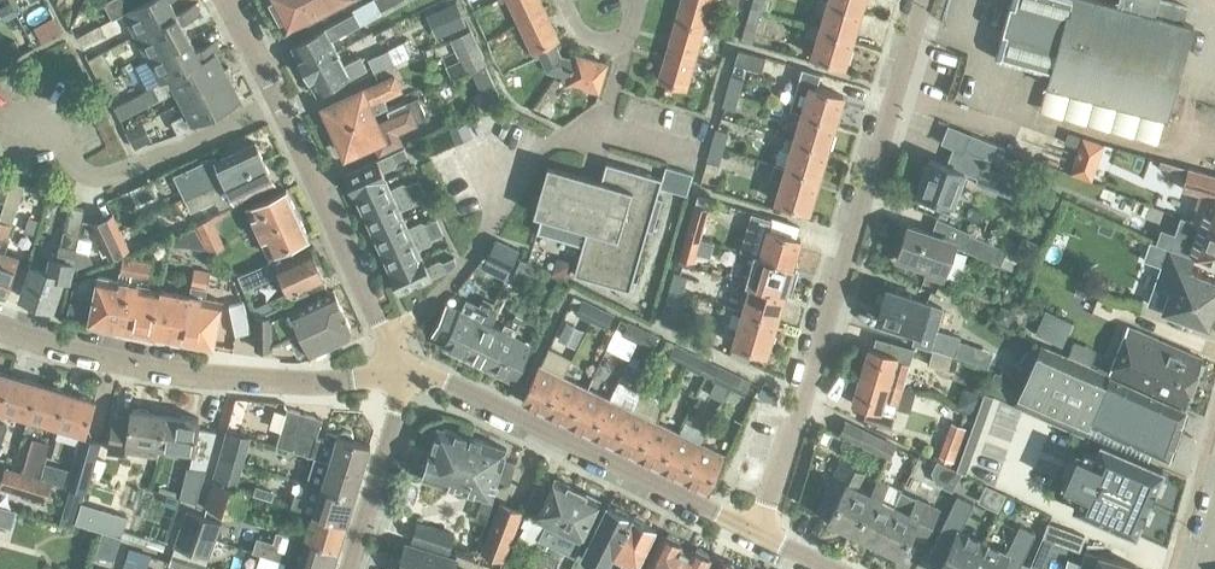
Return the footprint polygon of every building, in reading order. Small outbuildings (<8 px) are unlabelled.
[(103,0),(112,15),(112,16),(123,11),(136,34),(177,13),(176,12),(170,1),(171,0),(104,0),(103,0)] [(285,33),(348,0),(268,0),(285,33)] [(381,10),(400,0),(376,0),(381,10)] [(546,10),(541,0),(508,0),(519,23),(546,10)] [(712,0),(682,0),(678,14),(706,22),(712,0)] [(772,0),(752,0),(751,6),(762,9),(769,11),(772,0)] [(853,36),(861,10),(829,0),(822,27),(854,36),(853,36)] [(864,0),(830,0),(829,0),(861,10),(864,0)] [(1184,23),(1117,6),(1096,0),(1011,0),(995,59),(1049,74),(1047,85),(1042,100),(1040,110),(1159,142),(1161,132),(1165,117),(1168,118),(1194,26),(1184,23)] [(1117,6),(1184,23),(1188,6),(1165,0),(1119,0),(1117,6)] [(11,2),(2,8),(7,18),(17,13),(11,2)] [(148,57),(189,36),(183,24),(200,14),(195,3),(176,12),(177,13),(136,34),(148,57)] [(459,4),(447,8),(456,29),(468,25),(459,4)] [(762,9),(751,6),(741,40),(752,44),(762,9)] [(533,52),(539,49),(556,41),(559,39),(558,37),(546,10),(519,23),(533,52)] [(308,37),(292,45),(305,71),(339,54),(332,41),(361,25),(354,13),(325,28),(310,36),(308,37)] [(123,14),(106,21),(112,35),(129,28),(123,14)] [(698,49),(706,22),(678,14),(670,41),(698,49)] [(83,49),(107,36),(100,25),(76,38),(83,49)] [(845,65),(854,36),(822,27),(819,37),(818,37),(813,55),(845,65)] [(465,74),(486,65),(471,32),(450,41),(465,74)] [(168,78),(216,54),(221,52),(215,41),(197,50),(189,36),(148,57),(161,82),(155,85),(161,98),(172,93),(170,88),(173,86),(168,78)] [(15,41),(4,47),(11,60),(22,54),(15,41)] [(556,41),(539,49),(550,72),(570,78),(575,59),(563,56),(556,41)] [(716,79),(691,73),(698,49),(670,41),(659,81),(675,85),(671,101),(706,112),(716,79)] [(405,45),(390,51),(396,65),(411,58),(405,45)] [(739,50),(736,63),(762,71),(766,57),(739,50)] [(369,61),(375,74),(395,65),(389,52),(369,61)] [(181,101),(228,77),(216,54),(168,78),(173,86),(181,101)] [(339,54),(305,71),(317,93),(350,75),(366,66),(360,54),(343,62),(339,54)] [(575,59),(570,78),(568,83),(600,92),(608,63),(576,54),(575,59)] [(100,82),(115,74),(110,65),(95,73),(100,82)] [(108,97),(142,78),(135,65),(101,83),(108,97)] [(336,131),(372,114),(370,108),(405,93),(397,75),(325,108),(336,131)] [(727,89),(742,93),(746,79),(731,75),(727,89)] [(228,77),(181,101),(190,118),(187,120),(184,115),(174,121),(180,133),(241,101),(228,77)] [(553,79),(535,107),(551,117),(556,110),(554,102),(558,96),(554,93),(560,84),(553,79)] [(803,111),(836,120),(843,95),(798,82),(794,95),(807,99),(803,111)] [(496,83),(480,90),(481,92),(488,105),(502,98),(496,83)] [(155,85),(140,93),(147,106),(161,98),(155,85)] [(737,109),(742,93),(727,89),(722,105),(737,109)] [(372,114),(336,131),(346,154),(376,141),(382,154),(404,144),(400,133),(430,120),(420,98),(389,112),(391,115),(376,122),(372,114)] [(827,149),(836,120),(803,111),(795,139),(827,149)] [(455,142),(474,133),(468,120),(449,129),(455,142)] [(955,150),(984,163),(986,156),(1001,162),(1006,148),(971,134),(952,126),(946,142),(957,146),(955,150)] [(711,145),(726,149),(730,134),(715,130),(711,145)] [(1069,133),(1067,141),(1079,145),(1082,137),(1069,133)] [(819,177),(827,149),(795,139),(786,167),(819,177)] [(265,162),(256,142),(215,161),(213,155),(186,167),(193,183),(219,170),(224,180),(265,162)] [(714,190),(726,149),(711,145),(700,185),(714,190)] [(355,195),(387,181),(382,170),(394,165),(398,159),(394,151),(377,160),(345,174),(354,195),(355,195)] [(954,204),(965,171),(950,166),(929,158),(914,198),(951,212),(954,204)] [(225,181),(196,195),(186,199),(192,211),(216,199),(220,208),(235,201),(275,182),(265,162),(225,181)] [(661,183),(662,178),(606,162),(600,184),(588,181),(589,176),(556,167),(551,182),(544,180),(537,205),(544,207),(542,215),(587,228),(574,274),(630,290),(648,229),(653,230),(663,197),(657,196),(661,183)] [(819,177),(786,167),(773,163),(769,176),(782,180),(776,201),(809,211),(819,177)] [(665,167),(661,183),(688,190),(692,174),(665,167)] [(984,167),(978,185),(1011,198),(1018,179),(984,167)] [(1214,231),(1214,175),(1190,168),(1184,189),(1199,193),(1190,219),(1190,220),(1214,231)] [(1018,179),(1014,191),(1028,196),(1032,185),(1018,179)] [(3,212),(0,220),(0,235),(10,238),(26,186),(12,181),(3,212)] [(396,200),(413,192),(410,185),(403,184),(391,190),(387,181),(355,195),(364,215),(396,200)] [(269,254),(309,236),(287,189),(247,207),(269,254)] [(373,234),(405,220),(401,211),(413,205),(417,199),(413,192),(396,200),(364,215),(373,234)] [(124,201),(112,206),(122,228),(134,223),(124,201)] [(698,243),(699,243),(709,208),(694,204),(684,239),(685,239),(698,243)] [(79,235),(84,208),(72,205),(66,232),(79,235)] [(1190,220),(1190,219),(1181,216),(1175,233),(1161,229),(1156,241),(1191,256),(1193,252),(1214,262),(1214,231),(1190,220)] [(29,217),(25,230),(34,234),(38,220),(29,217)] [(212,217),(198,224),(206,241),(221,234),(212,217)] [(130,248),(116,220),(102,227),(115,256),(130,248)] [(414,239),(432,231),(428,223),(421,222),(409,228),(405,220),(373,234),(382,253),(414,239)] [(926,275),(944,281),(953,249),(956,240),(908,225),(896,259),(927,269),(926,275)] [(206,243),(197,226),(173,237),(173,241),(206,243)] [(759,257),(792,268),(801,238),(768,228),(759,257)] [(1128,230),(1122,233),(1134,256),(1140,253),(1143,245),(1136,232),(1128,230)] [(390,274),(423,259),(419,250),(431,244),(435,238),(432,231),(414,239),(382,253),(391,272),(390,273),(390,274)] [(1002,265),(1009,249),(971,232),(964,249),(1002,265)] [(694,258),(698,243),(685,239),(681,255),(694,258)] [(1156,241),(1150,239),(1144,258),(1162,263),(1156,284),(1170,288),(1163,310),(1208,326),(1214,308),(1214,280),(1193,272),(1198,259),(1191,256),(1156,241)] [(489,252),(513,263),(518,253),(494,242),(489,252)] [(105,245),(99,248),(103,257),(109,254),(105,245)] [(76,249),(74,268),(94,261),(89,252),(76,249)] [(324,279),(311,249),(296,257),(292,249),(269,260),(270,263),(258,268),(264,282),(281,274),(290,295),(324,279)] [(63,275),(70,255),(57,250),(50,270),(33,264),(21,297),(53,307),(63,275)] [(8,292),(20,258),(0,251),(0,290),(8,292)] [(136,274),(139,260),(124,257),(121,274),(132,276),(133,273),(136,274)] [(785,293),(792,268),(759,257),(752,283),(785,293)] [(423,259),(390,274),(399,293),(432,278),(450,270),(447,263),(440,262),(427,268),(423,259)] [(133,273),(132,276),(148,279),(151,262),(139,260),(136,274),(133,273)] [(534,280),(540,268),(529,262),(523,275),(534,280)] [(209,287),(212,272),(195,269),(192,283),(209,287)] [(683,292),(685,293),(690,276),(675,272),(670,289),(671,289),(683,292)] [(121,327),(130,282),(98,276),(89,321),(121,327)] [(153,333),(162,288),(130,282),(121,327),(153,333)] [(777,320),(785,293),(752,283),(743,310),(777,320)] [(447,340),(444,348),(468,359),(498,296),(473,285),(461,311),(447,304),(434,334),(447,340)] [(941,285),(938,292),(951,298),(955,291),(941,285)] [(183,339),(192,294),(162,288),(153,333),(183,339)] [(671,289),(666,306),(678,309),(683,292),(671,289)] [(311,354),(341,340),(349,336),(352,329),(334,290),(291,310),(274,317),(257,318),(257,350),(274,349),(274,345),(286,344),(293,341),(300,355),(310,351),(311,354)] [(914,343),(954,356),(984,365),(986,359),(957,350),(961,337),(939,330),(946,309),(926,303),(888,291),(878,319),(918,332),(914,343)] [(192,294),(183,339),(214,345),(222,300),(192,294)] [(491,370),(509,333),(492,325),(504,299),(498,296),(468,359),(491,370)] [(592,322),(599,307),(583,299),(575,314),(592,322)] [(236,338),(252,334),(245,306),(229,309),(236,338)] [(525,328),(533,312),(521,306),(514,323),(525,328)] [(599,307),(592,322),(606,329),(614,314),(599,307)] [(675,327),(679,312),(666,308),(662,322),(675,327)] [(766,354),(777,320),(743,310),(733,345),(754,351),(766,354)] [(1062,344),(1072,321),(1047,311),(1037,334),(1062,344)] [(637,344),(645,329),(629,321),(622,337),(637,344)] [(1108,376),(1185,410),(1202,358),(1128,327),(1109,374),(1108,376)] [(645,329),(637,344),(649,350),(657,335),(645,329)] [(509,333),(491,370),(514,382),(532,344),(509,333)] [(860,375),(889,383),(901,387),(911,347),(880,337),(877,349),(868,347),(860,375)] [(683,366),(690,351),(676,344),(668,359),(683,366)] [(733,345),(730,354),(750,363),(754,351),(733,345)] [(1108,376),(1109,374),(1043,345),(1027,380),(1005,370),(1003,374),(999,372),(993,395),(1084,435),(1090,422),(1108,376)] [(955,369),(958,358),(934,350),(931,361),(955,369)] [(690,351),(683,366),(693,372),(701,356),(690,351)] [(547,413),(565,376),(540,364),(522,401),(547,413)] [(728,388),(735,373),(720,366),(713,381),(728,388)] [(11,375),(0,372),(0,408),(1,409),(11,375)] [(735,373),(728,388),(744,396),(752,381),(735,373)] [(28,417),(39,383),(11,375),(1,409),(28,417)] [(901,387),(889,383),(860,375),(852,403),(872,409),(869,418),(890,424),(901,387)] [(570,425),(588,388),(565,376),(547,413),(570,425)] [(1168,459),(1185,410),(1108,376),(1090,422),(1168,459)] [(57,425),(67,392),(39,383),(28,417),(57,425)] [(593,435),(611,399),(588,388),(570,425),(593,435)] [(67,392),(57,425),(53,438),(67,443),(71,429),(86,433),(96,400),(67,392)] [(985,392),(981,405),(990,408),(994,396),(985,392)] [(228,427),(243,431),(252,402),(237,398),(228,427)] [(615,446),(633,410),(611,399),(593,435),(615,446)] [(981,405),(976,418),(985,421),(990,408),(981,405)] [(126,452),(127,442),(162,447),(162,446),(167,413),(132,408),(131,419),(113,416),(108,449),(126,452)] [(315,458),(362,473),(371,445),(327,431),(325,439),(316,437),(322,419),(288,409),(277,446),(315,458)] [(638,457),(655,421),(633,410),(615,446),(638,457)] [(162,446),(162,447),(195,452),(193,467),(206,469),(217,433),(198,430),(200,418),(167,413),(162,446)] [(976,418),(971,431),(980,434),(985,421),(976,418)] [(661,469),(679,433),(655,421),(638,457),(661,469)] [(955,462),(968,427),(952,421),(939,456),(955,462)] [(889,458),(895,445),(846,422),(840,434),(857,442),(889,458)] [(432,447),(501,469),(508,448),(444,428),(436,432),(432,447)] [(971,431),(967,444),(976,447),(980,434),(971,431)] [(683,480),(701,444),(679,433),(661,469),(683,480)] [(96,457),(100,443),(83,438),(75,461),(93,466),(96,457)] [(1077,452),(1063,484),(1081,491),(1073,508),(1136,535),(1163,470),(1101,443),(1094,460),(1077,452)] [(701,444),(683,480),(708,491),(724,455),(701,444)] [(967,444),(962,457),(971,460),(976,447),(967,444)] [(432,447),(422,477),(484,496),(492,499),(498,480),(510,484),(514,473),(501,469),(432,447)] [(30,450),(24,471),(42,477),(48,456),(30,450)] [(215,476),(213,480),(236,487),(243,463),(221,456),(221,458),(215,476)] [(93,466),(92,468),(101,471),(105,459),(96,457),(93,466)] [(962,457),(957,469),(966,473),(971,460),(962,457)] [(315,458),(308,482),(355,497),(362,473),(315,458)] [(852,532),(878,480),(878,479),(870,493),(857,487),(864,472),(842,461),(827,491),(839,498),(828,520),(852,532)] [(938,461),(933,471),(937,484),(953,491),(962,473),(959,471),(956,470),(938,461)] [(46,499),(52,480),(42,477),(24,471),(6,466),(0,486),(46,499)] [(538,484),(525,510),(537,516),(547,521),(528,559),(540,565),(559,527),(578,489),(556,478),(550,490),(538,484)] [(243,518),(251,492),(213,480),(205,506),(243,518)] [(876,544),(895,506),(880,499),(888,484),(878,480),(852,532),(876,544)] [(347,523),(355,497),(308,482),(303,496),(296,494),(292,506),(314,513),(347,523)] [(70,488),(59,524),(74,528),(85,493),(70,488)] [(540,565),(548,568),(553,568),(562,551),(571,555),(580,537),(582,538),(600,499),(578,489),(559,527),(540,565)] [(895,506),(876,544),(901,555),(911,533),(925,540),(940,509),(916,498),(902,492),(895,506)] [(931,549),(944,556),(937,568),(970,568),(984,542),(959,530),(973,502),(957,495),(931,549)] [(484,496),(476,518),(486,522),(494,499),(492,499),(484,496)] [(504,563),(524,511),(500,502),(480,554),(504,563)] [(613,555),(632,516),(607,504),(589,543),(582,557),(606,568),(613,555)] [(0,506),(0,522),(12,526),(16,511),(0,506)] [(105,531),(124,537),(146,544),(149,536),(125,529),(129,515),(118,512),(117,514),(104,511),(103,516),(81,509),(77,522),(105,531)] [(181,529),(218,540),(224,522),(187,511),(181,529)] [(339,550),(347,523),(314,513),(310,525),(299,522),(295,536),(339,550)] [(613,555),(624,560),(619,568),(635,568),(637,566),(656,527),(632,516),(613,555)] [(449,553),(455,534),(417,522),(411,541),(449,553)] [(1049,522),(1045,536),(1082,549),(1086,535),(1049,522)] [(970,568),(1018,568),(1035,533),(1019,525),(1006,552),(984,542),(970,568)] [(211,563),(218,540),(181,529),(174,552),(211,563)] [(254,551),(287,562),(298,565),(311,568),(333,568),(339,550),(295,536),(278,530),(274,542),(258,537),(254,551)] [(116,563),(124,537),(105,531),(97,557),(116,563)] [(687,547),(663,535),(646,568),(676,568),(687,547)] [(454,567),(456,559),(407,544),(399,568),(459,568),(454,567)] [(711,559),(687,547),(676,568),(706,568),(711,559)] [(151,556),(128,549),(123,565),(135,568),(147,568),(151,556)] [(1079,568),(1134,568),(1135,566),(1099,556),(1085,551),(1079,568)] [(169,564),(179,568),(182,568),(207,568),(207,566),(182,558),(173,555),(169,563),(169,564)] [(721,559),(716,568),(742,568),(721,559)]
